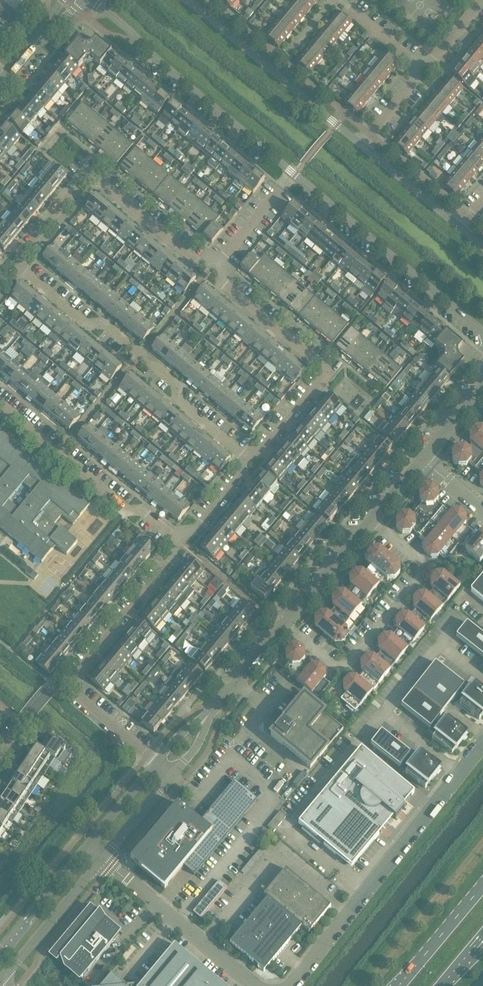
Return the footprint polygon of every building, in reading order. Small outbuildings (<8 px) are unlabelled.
[(230,8),(237,0),(220,0),(230,8)] [(306,0),(295,0),(292,3),(306,15),(313,6),(306,0)] [(306,15),(292,3),(285,12),(299,23),(306,15)] [(7,7),(0,15),(0,26),(7,32),(20,17),(7,7)] [(299,23),(285,12),(278,20),(292,31),(299,23)] [(344,33),(351,24),(338,12),(331,21),(344,33)] [(292,31),(278,20),(272,28),(285,40),(292,31)] [(337,41),(344,33),(331,21),(324,29),(337,41)] [(285,40),(272,28),(264,37),(278,48),(285,40)] [(330,49),(337,41),(324,29),(317,38),(330,49)] [(324,57),(330,49),(317,38),(310,46),(324,57)] [(111,52),(102,45),(95,39),(90,45),(84,45),(78,41),(65,57),(78,68),(86,59),(91,59),(99,66),(111,52)] [(480,41),(473,49),(482,58),(482,44),(480,41)] [(317,66),(324,57),(310,46),(303,54),(317,66)] [(473,49),(466,58),(479,69),(482,65),(482,58),(473,49)] [(108,73),(119,59),(111,52),(99,66),(108,73)] [(399,64),(386,52),(378,61),(392,72),(399,64)] [(309,74),(317,66),(303,54),(296,63),(309,74)] [(71,76),(78,68),(65,57),(58,65),(71,76)] [(479,69),(466,58),(459,66),(473,77),(479,69)] [(116,80),(127,66),(119,59),(108,73),(116,80)] [(385,81),(392,72),(378,61),(371,70),(385,81)] [(65,85),(71,76),(58,65),(51,73),(65,85)] [(124,87),(136,73),(127,66),(116,80),(124,87)] [(473,77),(459,66),(452,75),(465,86),(473,77)] [(385,81),(371,70),(365,77),(378,89),(385,81)] [(65,85),(51,73),(44,81),(58,93),(65,85)] [(133,94),(144,80),(136,73),(124,87),(133,94)] [(378,89),(365,77),(357,86),(371,98),(378,89)] [(463,89),(449,77),(442,86),(456,98),(463,89)] [(141,101),(152,87),(144,80),(133,94),(141,101)] [(58,93),(44,81),(37,90),(51,101),(58,93)] [(371,98),(357,86),(351,94),(364,106),(371,98)] [(456,98),(442,86),(435,94),(449,106),(456,98)] [(149,107),(160,94),(152,87),(141,101),(149,107)] [(51,101),(37,90),(30,98),(44,109),(51,101)] [(158,115),(169,101),(160,94),(149,107),(158,115)] [(364,106),(351,94),(343,103),(357,114),(364,106)] [(449,106),(435,94),(428,103),(442,114),(449,106)] [(44,109),(30,98),(23,106),(37,118),(44,109)] [(75,129),(91,110),(82,103),(66,122),(75,129)] [(442,114),(428,103),(421,111),(435,122),(442,114)] [(169,124),(181,111),(172,104),(157,121),(166,128),(169,124)] [(37,118),(23,106),(16,115),(30,126),(37,118)] [(83,136),(99,117),(91,110),(75,129),(83,136)] [(175,134),(178,132),(189,118),(181,111),(169,124),(173,128),(173,132),(175,134)] [(435,122),(421,111),(414,119),(428,131),(435,122)] [(30,126),(16,115),(9,123),(23,135),(30,126)] [(91,143),(107,124),(99,117),(83,136),(91,143)] [(186,139),(197,125),(189,118),(178,132),(186,139)] [(428,131),(414,119),(408,128),(421,139),(428,131)] [(100,150),(116,131),(107,124),(91,143),(100,150)] [(194,145),(205,132),(197,125),(186,139),(194,145)] [(7,126),(0,134),(0,135),(13,146),(20,138),(7,126)] [(421,139),(408,128),(401,136),(414,147),(421,139)] [(108,157),(124,138),(116,131),(100,150),(108,157)] [(203,153),(214,139),(205,132),(194,145),(203,153)] [(0,135),(0,149),(6,154),(13,146),(0,135)] [(414,147),(401,136),(393,145),(407,156),(414,147)] [(117,164),(133,145),(124,138),(108,157),(117,164)] [(211,159),(222,146),(214,139),(203,153),(211,159)] [(477,144),(470,152),(482,163),(482,149),(477,144)] [(219,166),(230,153),(222,146),(211,159),(207,164),(215,171),(219,166)] [(128,174),(144,154),(136,147),(119,167),(128,174)] [(482,165),(482,163),(470,152),(464,160),(477,172),(482,165)] [(227,173),(239,159),(230,153),(219,166),(227,173)] [(136,181),(153,162),(144,154),(128,174),(136,181)] [(236,180),(247,167),(239,159),(227,173),(236,180)] [(470,180),(477,172),(464,160),(457,169),(470,180)] [(144,188),(161,168),(153,162),(136,181),(144,188)] [(59,185),(67,176),(53,165),(46,174),(59,185)] [(240,192),(244,187),(255,173),(247,167),(236,180),(232,185),(240,192)] [(153,194),(169,175),(161,168),(144,188),(153,194)] [(463,189),(470,180),(457,169),(450,177),(463,189)] [(253,194),(264,181),(255,173),(244,187),(253,194)] [(52,193),(59,185),(46,174),(39,182),(36,179),(52,193)] [(161,201),(177,182),(169,175),(153,194),(161,201)] [(456,197),(463,189),(450,177),(443,186),(456,197)] [(45,202),(52,193),(36,179),(29,188),(45,202)] [(169,208),(186,189),(177,182),(161,201),(169,208)] [(39,210),(45,202),(29,188),(28,188),(31,191),(25,198),(39,210)] [(178,215),(194,196),(186,189),(169,208),(178,215)] [(92,216),(104,203),(95,195),(84,209),(92,216)] [(186,222),(202,203),(194,196),(178,215),(186,222)] [(39,210),(25,198),(18,207),(32,218),(39,210)] [(101,223),(112,210),(104,203),(92,216),(101,223)] [(195,230),(211,210),(202,203),(186,222),(195,230)] [(290,225),(301,212),(293,204),(281,218),(290,225)] [(25,226),(32,218),(18,207),(11,215),(25,226)] [(109,230),(120,217),(112,210),(101,223),(109,230)] [(203,237),(215,223),(219,217),(211,210),(195,230),(203,237)] [(298,232),(309,218),(301,212),(290,225),(298,232)] [(18,235),(25,226),(11,215),(4,223),(18,235)] [(117,237),(129,223),(120,217),(109,230),(117,237)] [(306,239),(318,225),(309,218),(298,232),(306,239)] [(18,235),(4,223),(0,228),(0,233),(11,243),(18,235)] [(126,244),(137,231),(129,223),(117,237),(126,244)] [(212,244),(223,230),(215,223),(203,237),(212,244)] [(315,246),(326,232),(318,225),(306,239),(315,246)] [(134,251),(145,237),(137,231),(126,244),(134,251)] [(323,253),(334,239),(326,232),(315,246),(323,253)] [(11,243),(0,233),(0,249),(4,252),(11,243)] [(142,258),(154,245),(145,237),(134,251),(142,258)] [(331,260),(343,246),(334,239),(323,253),(331,260)] [(51,265),(62,252),(54,245),(42,258),(51,265)] [(150,265),(162,251),(154,245),(142,258),(150,265)] [(340,267),(351,253),(343,246),(331,260),(340,267)] [(159,272),(170,258),(162,251),(150,265),(159,272)] [(62,252),(51,265),(60,273),(71,259),(62,252)] [(348,274),(359,260),(351,253),(340,267),(348,274)] [(248,274),(260,260),(251,254),(240,267),(248,274)] [(257,281),(273,262),(264,255),(260,260),(248,274),(257,281)] [(167,279),(178,265),(170,258),(159,272),(167,279)] [(68,279),(79,266),(71,259),(60,273),(68,279)] [(356,281),(368,267),(359,260),(348,274),(345,278),(353,285),(356,281)] [(265,288),(281,269),(273,262),(257,281),(265,288)] [(175,286),(187,272),(178,265),(167,279),(175,286)] [(76,286),(87,273),(79,266),(68,279),(76,286)] [(365,288),(376,274),(368,267),(356,281),(365,288)] [(273,295),(289,276),(281,269),(265,288),(273,295)] [(184,293),(196,279),(187,272),(175,286),(184,293)] [(85,293),(96,280),(87,273),(76,286),(85,293)] [(370,299),(385,281),(376,274),(365,288),(362,292),(370,299)] [(282,302),(298,283),(289,276),(273,295),(282,302)] [(93,300),(104,287),(96,280),(85,293),(93,300)] [(290,309),(306,290),(298,283),(282,302),(290,309)] [(18,305),(30,291),(21,284),(10,298),(18,305)] [(385,305),(396,291),(388,284),(376,297),(385,305)] [(201,307),(213,294),(204,286),(193,300),(201,307)] [(101,307),(113,294),(104,287),(93,300),(101,307)] [(298,316),(315,297),(306,290),(290,309),(298,316)] [(27,312),(38,298),(30,291),(18,305),(27,312)] [(390,315),(404,298),(396,291),(385,305),(382,308),(390,315)] [(110,314),(121,301),(113,294),(101,307),(110,314)] [(209,314),(221,300),(213,294),(201,307),(209,314)] [(307,323),(323,304),(315,297),(298,316),(307,323)] [(35,319),(46,305),(38,298),(27,312),(35,319)] [(401,318),(413,305),(404,298),(390,315),(393,312),(401,318)] [(218,321),(229,308),(221,300),(209,314),(218,321)] [(118,321),(129,307),(121,301),(110,314),(118,321)] [(315,330),(331,311),(323,304),(307,323),(315,330)] [(43,326),(55,312),(46,305),(35,319),(43,326)] [(410,325),(421,312),(413,305),(401,318),(410,325)] [(126,328),(138,314),(129,307),(118,321),(126,328)] [(226,328),(238,314),(229,308),(218,321),(226,328)] [(323,337),(340,318),(331,311),(315,330),(323,337)] [(52,333),(63,319),(55,312),(43,326),(52,333)] [(414,337),(429,319),(421,312),(410,325),(418,332),(414,337)] [(134,335),(145,321),(138,314),(126,328),(134,335)] [(235,335),(246,321),(238,314),(226,328),(235,335)] [(332,344),(348,325),(340,318),(323,337),(332,344)] [(60,340),(71,326),(63,319),(52,333),(60,340)] [(426,339),(438,325),(429,319),(414,337),(422,344),(426,339)] [(143,342),(154,329),(145,321),(134,335),(143,342)] [(243,342),(254,328),(246,321),(235,335),(243,342)] [(435,346),(446,332),(438,325),(426,339),(435,346)] [(68,347),(80,333),(71,326),(60,340),(68,347)] [(344,354),(360,335),(351,327),(335,347),(344,354)] [(251,349),(263,335),(254,328),(243,342),(251,349)] [(463,362),(458,358),(457,351),(462,346),(446,332),(435,346),(443,353),(444,358),(436,367),(450,378),(463,362)] [(77,354),(88,340),(80,333),(68,347),(77,354)] [(259,356),(271,342),(263,335),(251,349),(259,356)] [(352,361),(368,341),(360,335),(344,354),(352,361)] [(160,357),(172,343),(163,336),(151,349),(160,357)] [(85,360),(96,347),(88,340),(77,354),(85,360)] [(360,368),(377,348),(368,341),(352,361),(360,368)] [(268,363),(279,349),(271,342),(259,356),(268,363)] [(169,364),(180,350),(172,343),(160,357),(169,364)] [(93,367),(105,354),(96,347),(85,360),(93,367)] [(368,375),(385,355),(377,348),(360,368),(368,375)] [(276,370),(287,356),(279,349),(268,363),(276,370)] [(177,370),(188,357),(180,350),(169,364),(177,370)] [(13,361),(5,354),(0,361),(0,373),(2,375),(13,361)] [(101,374),(113,361),(105,354),(93,367),(101,374)] [(377,381),(393,362),(385,355),(368,375),(377,381)] [(284,377),(296,363),(287,356),(276,370),(284,377)] [(185,377),(197,364),(188,357),(177,370),(185,377)] [(10,382),(22,368),(13,361),(2,375),(10,382)] [(110,382),(122,368),(113,361),(101,374),(110,382)] [(385,389),(402,369),(393,362),(377,381),(385,389)] [(293,384),(304,370),(296,363),(284,377),(293,384)] [(193,384),(205,371),(197,364),(185,377),(193,384)] [(443,387),(450,378),(436,367),(429,375),(443,387)] [(19,389),(30,375),(22,368),(10,382),(19,389)] [(202,391),(213,378),(205,371),(193,384),(202,391)] [(429,375),(425,371),(418,380),(422,384),(436,395),(443,387),(429,375)] [(27,396),(41,379),(33,372),(30,375),(19,389),(27,396)] [(127,396),(139,382),(130,375),(119,389),(127,396)] [(210,398),(221,384),(213,378),(202,391),(210,398)] [(399,392),(406,384),(399,378),(392,386),(399,392)] [(36,403),(47,389),(50,386),(41,379),(27,396),(36,403)] [(136,403),(147,389),(139,382),(127,396),(136,403)] [(219,405),(230,392),(221,384),(210,398),(219,405)] [(429,403),(436,395),(422,384),(416,392),(429,403)] [(44,410),(55,396),(47,389),(36,403),(44,410)] [(144,410),(155,396),(147,389),(136,403),(144,410)] [(227,412),(238,398),(230,392),(219,405),(227,412)] [(422,411),(429,403),(416,392),(409,400),(422,411)] [(342,406),(333,399),(329,395),(321,403),(335,415),(342,406)] [(52,416),(63,403),(55,396),(44,410),(52,416)] [(152,417),(163,403),(155,396),(144,410),(152,417)] [(415,420),(422,411),(409,400),(405,397),(398,405),(406,412),(415,420)] [(235,419),(246,405),(238,398),(227,412),(235,419)] [(60,424),(72,410),(63,403),(52,416),(60,424)] [(152,417),(161,424),(172,410),(163,403),(152,417)] [(335,415),(321,403),(314,412),(328,423),(335,415)] [(243,426),(255,412),(246,405),(235,419),(243,426)] [(69,431),(80,417),(72,410),(60,424),(69,431)] [(169,431),(180,417),(172,410),(161,424),(169,431)] [(252,433),(263,420),(255,412),(243,426),(252,433)] [(328,423),(314,412),(307,420),(321,432),(328,423)] [(409,428),(415,420),(406,412),(399,420),(409,428)] [(177,438),(189,424),(180,417),(169,431),(177,438)] [(321,432),(307,420),(301,428),(314,440),(321,432)] [(402,436),(409,428),(399,420),(392,428),(402,436)] [(86,445),(98,432),(89,424),(77,438),(86,445)] [(185,444),(197,431),(189,424),(177,438),(185,444)] [(394,445),(402,436),(392,428),(388,425),(381,434),(394,445)] [(482,427),(474,427),(469,434),(469,441),(472,443),(482,452),(482,428),(482,427)] [(314,440),(301,428),(294,437),(307,448),(314,440)] [(1,431),(0,431),(0,528),(41,563),(42,563),(55,546),(67,556),(78,542),(60,528),(59,529),(54,525),(61,516),(73,526),(90,505),(89,505),(1,431)] [(194,452),(205,438),(197,431),(185,444),(194,452)] [(86,445),(94,452),(106,439),(98,432),(86,445)] [(385,457),(392,448),(378,436),(371,445),(385,457)] [(307,448),(294,437),(287,445),(304,460),(304,459),(300,456),(307,448)] [(202,458),(214,445),(205,438),(194,452),(202,458)] [(103,459),(114,445),(106,439),(94,452),(103,459)] [(482,459),(482,452),(472,443),(467,450),(464,448),(462,447),(460,447),(458,448),(456,448),(455,449),(453,451),(452,453),(451,454),(451,456),(451,458),(451,460),(452,462),(453,464),(455,465),(456,466),(458,467),(460,468),(462,468),(464,467),(466,466),(468,464),(475,469),(482,459)] [(111,466),(123,452),(114,445),(103,459),(111,466)] [(210,465),(222,452),(214,445),(202,458),(210,465)] [(304,460),(287,445),(280,453),(293,465),(294,465),(297,468),(304,460)] [(385,457),(371,445),(364,453),(378,465),(385,457)] [(119,473),(131,459),(123,452),(111,466),(119,473)] [(219,473),(230,459),(222,452),(210,465),(219,473)] [(293,465),(280,453),(273,462),(286,473),(293,465)] [(378,465),(364,453),(357,462),(371,473),(378,465)] [(128,480),(139,466),(131,459),(119,473),(128,480)] [(371,473),(357,462),(354,459),(347,468),(364,482),(371,473)] [(475,469),(481,475),(479,478),(480,485),(482,488),(482,459),(475,469)] [(286,473),(273,462),(266,470),(279,482),(286,473)] [(136,487),(147,473),(139,466),(128,480),(136,487)] [(357,490),(364,482),(347,468),(341,475),(344,478),(357,490)] [(144,494),(156,480),(147,473),(136,487),(144,494)] [(277,485),(263,473),(256,482),(270,493),(277,485)] [(357,490),(344,478),(336,487),(350,498),(357,490)] [(153,501),(164,487),(156,480),(144,494),(153,501)] [(270,493),(256,482),(249,490),(263,501),(270,493)] [(161,508),(172,494),(164,487),(153,501),(161,508)] [(343,506),(350,498),(336,487),(330,495),(343,506)] [(442,508),(436,502),(438,500),(437,492),(431,487),(424,488),(419,494),(419,501),(422,504),(416,510),(431,522),(442,508)] [(256,510),(263,501),(249,490),(242,498),(256,510)] [(169,515),(181,501),(172,494),(161,508),(169,515)] [(337,514),(343,506),(330,495),(323,503),(337,514)] [(256,510),(242,498),(235,506),(249,518),(256,510)] [(178,522),(189,508),(181,501),(169,515),(178,522)] [(329,523),(337,514),(323,503),(315,512),(329,523)] [(249,518),(235,506),(228,515),(242,526),(249,518)] [(466,523),(465,515),(459,510),(451,511),(449,514),(442,508),(431,522),(458,546),(470,531),(464,526),(466,523)] [(414,533),(419,537),(431,522),(416,510),(411,517),(408,515),(400,516),(395,521),(396,529),(402,534),(410,534),(412,531),(414,533)] [(242,526),(228,515),(221,523),(235,535),(242,526)] [(327,526),(313,515),(306,524),(319,535),(327,526)] [(458,546),(431,522),(419,537),(425,542),(423,545),(424,553),(430,557),(438,557),(440,554),(447,560),(458,546)] [(235,535),(221,523),(214,531),(228,543),(235,535)] [(319,535),(306,524),(299,531),(313,543),(319,535)] [(228,543),(214,531),(207,540),(221,551),(228,543)] [(313,543),(299,531),(292,540),(306,551),(313,543)] [(479,534),(477,537),(470,531),(458,546),(479,563),(482,559),(482,534),(479,534)] [(154,550),(151,547),(153,544),(141,534),(132,546),(133,547),(147,559),(154,550)] [(214,560),(221,551),(207,540),(200,548),(214,560)] [(306,551),(292,540),(285,548),(299,560),(306,551)] [(147,559),(133,547),(127,556),(140,567),(147,559)] [(299,560),(285,548),(278,556),(292,568),(299,560)] [(400,574),(399,566),(379,550),(371,550),(366,556),(367,564),(370,566),(364,573),(379,585),(384,578),(387,581),(395,580),(400,574)] [(140,567),(127,556),(120,564),(133,575),(140,567)] [(292,568),(278,556),(271,564),(285,576),(292,568)] [(204,571),(191,560),(183,569),(197,580),(204,571)] [(126,584),(133,575),(120,564),(113,572),(126,584)] [(285,576),(271,564),(264,573),(278,585),(285,576)] [(38,576),(29,568),(25,573),(34,580),(38,576)] [(197,580),(183,569),(177,577),(190,588),(197,580)] [(278,585),(264,573),(259,569),(253,577),(257,581),(271,593),(278,585)] [(361,606),(379,585),(364,573),(362,571),(354,571),(349,577),(350,585),(352,587),(347,594),(361,606)] [(119,592),(126,584),(113,572),(106,581),(119,592)] [(433,589),(428,595),(442,608),(460,587),(443,572),(435,573),(430,579),(431,587),(433,589)] [(471,590),(471,592),(482,602),(482,575),(471,590)] [(190,588),(177,577),(170,585),(183,597),(187,600),(194,592),(190,588)] [(119,592),(106,581),(99,589),(112,600),(119,592)] [(264,601),(271,593),(257,581),(250,590),(264,601)] [(183,597),(170,585),(163,593),(180,608),(187,600),(183,597)] [(106,608),(112,600),(99,589),(92,597),(106,608)] [(361,606),(347,594),(344,591),(337,592),(331,598),(332,606),(335,608),(329,614),(344,627),(361,606)] [(180,608),(163,593),(156,602),(169,613),(173,617),(180,608)] [(442,608),(428,595),(425,593),(417,594),(413,600),(413,608),(416,610),(410,616),(425,628),(442,608)] [(106,608),(92,597),(85,605),(99,617),(106,608)] [(169,613),(156,602),(149,610),(162,621),(169,613)] [(247,622),(254,613),(240,602),(233,610),(247,622)] [(99,617),(85,605),(78,614),(92,625),(99,617)] [(162,621),(149,610),(141,619),(155,630),(162,621)] [(247,622),(233,610),(226,619),(240,630),(247,622)] [(347,629),(344,627),(329,614),(327,612),(319,613),(314,619),(315,627),(334,643),(342,643),(347,637),(347,629)] [(92,625),(78,614),(71,622),(85,633),(92,625)] [(408,649),(425,628),(410,616),(408,614),(400,615),(395,621),(396,629),(398,631),(393,637),(390,635),(408,649)] [(240,630),(226,619),(219,627),(233,638),(240,630)] [(85,633),(71,622),(64,630),(78,642),(85,633)] [(153,633),(139,622),(132,630),(146,642),(153,633)] [(466,623),(456,637),(482,658),(482,636),(466,623)] [(226,647),(233,638),(219,627),(212,635),(226,647)] [(78,642),(64,630),(57,639),(71,650),(78,642)] [(146,642),(132,630),(125,639),(139,650),(146,642)] [(219,655),(226,647),(212,635),(205,644),(219,655)] [(390,670),(408,649),(390,635),(383,636),(378,642),(378,649),(381,652),(376,658),(390,670)] [(71,650),(57,639),(50,647),(64,658),(71,650)] [(139,650),(125,639),(118,647),(132,658),(139,650)] [(219,655),(205,644),(199,652),(212,663),(219,655)] [(64,658),(50,647),(43,655),(57,667),(64,658)] [(132,658),(118,647),(111,655),(125,667),(132,658)] [(297,682),(311,665),(309,668),(302,662),(305,660),(304,652),(298,647),(290,648),(285,654),(286,661),(289,664),(283,670),(297,682)] [(205,672),(212,663),(199,652),(198,652),(194,648),(187,657),(191,660),(205,672)] [(57,667),(43,655),(36,664),(50,675),(57,667)] [(125,667),(111,655),(104,664),(118,675),(125,667)] [(390,670),(376,658),(373,656),(365,657),(360,663),(361,670),(364,673),(358,679),(373,691),(390,670)] [(195,683),(203,675),(189,663),(182,672),(195,683)] [(413,691),(442,714),(460,691),(466,696),(459,705),(479,720),(482,716),(482,691),(475,685),(469,692),(463,688),(464,686),(435,663),(413,691)] [(118,675),(104,664),(97,672),(111,683),(118,675)] [(318,700),(330,686),(323,680),(325,677),(325,669),(319,664),(311,665),(297,682),(318,700)] [(189,692),(195,683),(182,672),(178,668),(171,677),(189,692)] [(111,683),(97,672),(90,680),(104,692),(111,683)] [(181,700),(189,692),(171,677),(164,685),(168,688),(168,689),(181,700)] [(355,712),(373,691),(358,679),(355,677),(348,677),(343,683),(343,691),(346,693),(340,700),(355,712)] [(175,708),(181,700),(168,689),(161,697),(175,708)] [(442,714),(413,691),(401,706),(430,729),(432,727),(438,732),(432,739),(452,755),(468,735),(448,719),(441,728),(435,723),(442,714)] [(168,717),(175,708),(161,697),(154,705),(168,717)] [(310,769),(343,730),(304,697),(271,736),(310,769)] [(161,725),(168,717),(154,705),(147,713),(161,725)] [(154,733),(161,725),(147,713),(140,722),(154,733)] [(412,765),(405,773),(425,789),(441,769),(421,753),(415,761),(408,757),(410,754),(381,731),(370,745),(400,768),(405,760),(412,765)] [(64,745),(63,744),(50,735),(41,749),(40,749),(51,756),(50,757),(55,760),(58,762),(64,752),(65,751),(65,749),(65,747),(65,746),(64,745)] [(40,749),(41,749),(37,746),(30,756),(49,768),(55,760),(50,757),(51,756),(40,749)] [(361,749),(298,824),(351,868),(414,793),(361,749)] [(49,768),(30,756),(24,765),(43,777),(49,768)] [(43,777),(24,765),(18,774),(37,786),(43,777)] [(37,786),(18,774),(12,783),(31,795),(37,786)] [(183,867),(194,876),(257,801),(234,782),(200,823),(178,804),(175,808),(175,809),(171,812),(169,814),(164,819),(159,823),(155,828),(151,833),(147,839),(145,843),(130,860),(134,863),(165,889),(183,867)] [(31,795),(12,783),(6,792),(25,804),(31,795)] [(25,804),(6,792),(0,801),(19,813),(25,804)] [(0,801),(0,813),(9,819),(13,822),(19,813),(0,801)] [(0,813),(0,826),(3,828),(9,819),(0,813)] [(308,934),(330,907),(285,870),(263,896),(267,899),(230,944),(264,972),(265,971),(268,967),(301,928),(308,934)] [(193,913),(201,919),(227,888),(219,881),(193,913)] [(81,980),(120,934),(122,935),(104,920),(93,918),(97,914),(87,905),(86,906),(88,908),(50,954),(48,952),(47,952),(83,982),(83,981),(81,980)] [(174,945),(140,985),(224,985),(174,945)] [(111,975),(102,985),(125,985),(111,975)]
